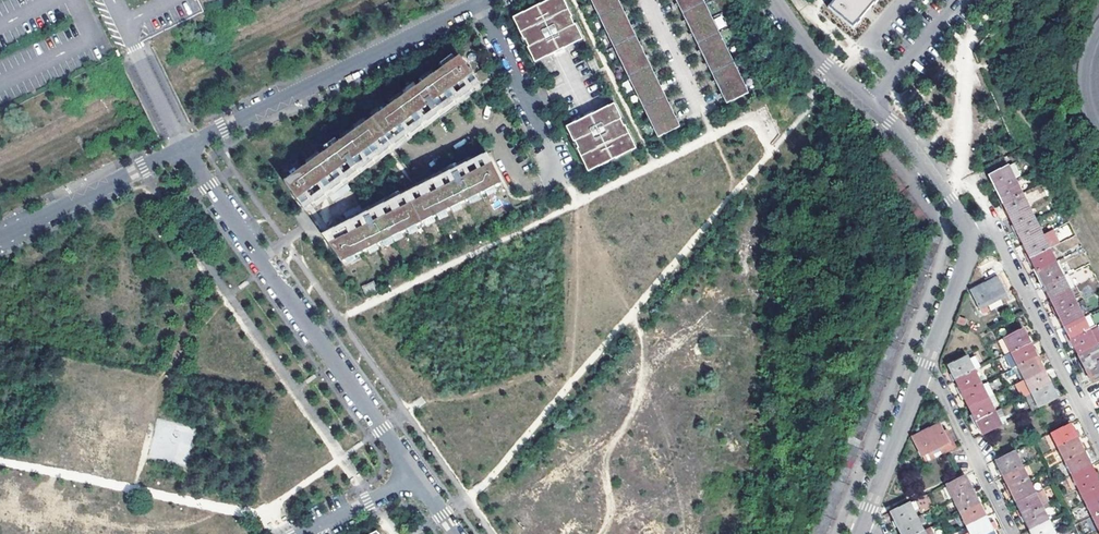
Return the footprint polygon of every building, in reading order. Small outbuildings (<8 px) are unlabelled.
[(520,33),(528,48),(531,46),(538,60),(578,40),(571,26),(575,24),(568,10),(564,11),(558,0),(551,0),(517,17),(524,31),(520,33)] [(564,11),(568,10),(563,0),(558,0),(564,11)] [(658,137),(680,126),(618,0),(591,0),(658,137)] [(726,104),(749,93),(703,0),(676,0),(726,104)] [(852,28),(866,11),(876,0),(835,0),(828,7),(852,28)] [(722,14),(714,18),(719,29),(727,25),(722,14)] [(517,17),(513,19),(520,33),(524,31),(517,17)] [(575,24),(571,26),(578,40),(582,39),(575,24)] [(531,46),(528,48),(535,62),(538,60),(531,46)] [(286,181),(299,199),(348,163),(353,169),(358,165),(354,160),(429,106),(433,112),(439,108),(435,102),(474,74),(461,56),(286,181)] [(348,163),(299,199),(305,208),(481,83),(474,74),(435,102),(439,108),(433,112),(429,106),(354,160),(358,165),(353,169),(348,163)] [(614,104),(610,106),(618,120),(621,118),(614,104)] [(610,106),(570,125),(578,140),(574,142),(581,157),(585,155),(592,170),(632,150),(625,135),(629,134),(621,118),(618,120),(610,106)] [(570,125),(566,127),(574,142),(578,140),(570,125)] [(629,134),(625,135),(632,150),(636,148),(629,134)] [(323,234),(330,243),(369,225),(366,218),(377,213),(380,219),(457,181),(454,175),(460,172),(463,178),(493,163),(489,153),(323,234)] [(880,153),(869,161),(874,168),(885,160),(880,153)] [(585,155),(581,157),(588,171),(592,170),(585,155)] [(874,168),(878,173),(889,165),(885,160),(874,168)] [(330,243),(343,262),(503,183),(493,163),(463,178),(460,172),(454,175),(457,181),(380,219),(377,213),(366,218),(369,225),(330,243)] [(1013,164),(1008,166),(1014,177),(1018,175),(1013,164)] [(878,173),(882,179),(893,171),(889,165),(878,173)] [(994,182),(997,190),(1015,181),(1014,177),(1008,166),(990,174),(994,182)] [(882,179),(886,185),(897,177),(893,171),(882,179)] [(886,185),(890,191),(902,183),(897,177),(886,185)] [(1001,197),(1004,203),(1022,194),(1015,181),(997,190),(1001,197)] [(902,183),(890,191),(895,198),(906,190),(902,183)] [(906,190),(895,198),(900,204),(911,197),(906,190)] [(1008,211),(1011,217),(1029,208),(1022,194),(1004,203),(1008,211)] [(900,204),(904,210),(915,202),(911,197),(900,204)] [(915,202),(904,210),(908,215),(918,208),(915,202)] [(908,215),(912,221),(923,214),(918,208),(908,215)] [(1014,224),(1018,232),(1037,223),(1029,208),(1011,217),(1014,224)] [(923,214),(912,221),(916,228),(927,221),(923,214)] [(927,221),(916,228),(921,234),(932,227),(927,221)] [(1037,223),(1018,232),(1022,240),(1025,245),(1043,237),(1037,223)] [(1043,237),(1049,250),(1059,245),(1053,232),(1043,237)] [(927,235),(925,241),(938,246),(941,239),(926,233),(925,235),(927,235)] [(1028,253),(1031,259),(1049,250),(1043,237),(1025,245),(1028,253)] [(925,241),(922,248),(935,253),(938,246),(925,241)] [(922,248),(919,255),(932,260),(935,253),(922,248)] [(1035,266),(1038,273),(1056,264),(1049,250),(1031,259),(1035,266)] [(932,260),(919,255),(917,262),(930,267),(932,260)] [(930,267),(917,262),(914,269),(927,274),(930,267)] [(1045,287),(1063,277),(1056,264),(1038,273),(1042,280),(1045,287)] [(914,269),(911,276),(924,281),(927,274),(914,269)] [(924,281),(911,276),(909,284),(921,289),(924,281)] [(1048,293),(1051,300),(1070,291),(1063,277),(1045,287),(1048,293)] [(1006,296),(997,278),(971,291),(980,309),(1006,296)] [(363,288),(366,293),(375,288),(373,283),(363,288)] [(921,289),(909,284),(906,291),(919,295),(921,289)] [(1070,291),(1077,305),(1085,301),(1078,286),(1070,291)] [(919,295),(906,291),(903,298),(916,303),(919,295)] [(1056,308),(1059,314),(1077,305),(1070,291),(1051,300),(1056,308)] [(900,304),(913,309),(916,303),(903,298),(900,304)] [(913,309),(900,304),(897,312),(910,317),(913,309)] [(1062,320),(1066,328),(1084,319),(1077,305),(1059,314),(1062,320)] [(910,317),(897,312),(895,319),(907,324),(910,317)] [(907,324),(895,319),(892,326),(905,331),(907,324)] [(1069,336),(1072,341),(1090,333),(1084,319),(1066,328),(1069,336)] [(905,331),(892,326),(889,334),(902,339),(905,331)] [(1079,355),(1097,346),(1098,345),(1098,332),(1098,329),(1090,333),(1072,341),(1076,349),(1079,355)] [(1005,339),(1012,354),(1031,345),(1028,339),(1023,330),(1005,339)] [(902,339),(889,334),(886,340),(899,344),(902,339)] [(997,343),(1005,358),(1012,354),(1005,339),(997,343)] [(899,344),(886,340),(884,347),(897,352),(899,344)] [(1011,372),(1016,369),(1038,358),(1034,352),(1031,345),(1012,354),(1005,358),(1011,372)] [(1085,368),(1098,361),(1098,350),(1098,349),(1097,346),(1079,355),(1082,361),(1085,368)] [(897,352),(884,347),(881,354),(894,359),(897,352)] [(894,359),(881,354),(878,361),(891,367),(894,359)] [(953,375),(956,382),(975,372),(968,357),(949,366),(953,375)] [(1016,369),(1022,382),(1044,371),(1041,365),(1038,358),(1016,369)] [(891,367),(878,361),(875,369),(888,374),(891,367)] [(1098,379),(1098,361),(1085,368),(1089,376),(1093,383),(1098,379)] [(888,374),(875,369),(873,375),(886,380),(888,374)] [(1028,397),(1032,394),(1051,385),(1047,378),(1044,371),(1022,382),(1016,385),(1023,399),(1028,397)] [(960,389),(963,395),(982,386),(975,372),(956,382),(960,389)] [(886,380),(873,375),(869,384),(882,389),(886,380)] [(966,401),(969,408),(995,396),(989,382),(982,386),(963,395),(966,401)] [(882,389),(869,384),(867,390),(880,395),(882,389)] [(1032,394),(1028,397),(1035,411),(1058,400),(1055,393),(1051,385),(1032,394)] [(880,395),(867,390),(864,396),(877,402),(880,395)] [(877,402),(864,396),(862,404),(874,409),(877,402)] [(973,415),(976,422),(995,413),(1002,409),(995,396),(969,408),(973,415)] [(874,409),(862,404),(859,410),(872,416),(874,409)] [(872,416),(859,410),(856,417),(869,422),(872,416)] [(981,431),(983,436),(1002,427),(995,413),(976,422),(981,431)] [(869,422),(856,417),(854,424),(867,429),(869,422)] [(854,424),(851,431),(864,436),(867,429),(854,424)] [(1052,434),(1059,449),(1078,440),(1075,434),(1070,425),(1052,434)] [(926,465),(942,457),(953,451),(940,426),(913,439),(921,457),(922,457),(926,465)] [(864,436),(851,431),(848,438),(861,443),(864,436)] [(861,443),(848,438),(846,445),(859,449),(861,443)] [(1059,449),(1065,462),(1085,453),(1081,447),(1078,440),(1059,449)] [(859,449),(846,445),(843,451),(856,456),(859,449)] [(856,456),(843,451),(840,458),(853,463),(856,456)] [(999,469),(1003,476),(1022,467),(1015,452),(996,462),(999,469)] [(1065,462),(1072,476),(1091,467),(1088,460),(1085,453),(1065,462)] [(853,463),(840,458),(837,466),(850,471),(853,463)] [(850,471),(837,466),(835,472),(848,477),(850,471)] [(1006,483),(1010,490),(1029,481),(1022,467),(1003,476),(1006,483)] [(1072,476),(1078,489),(1097,479),(1095,473),(1091,467),(1072,476)] [(835,472),(832,479),(845,484),(848,477),(835,472)] [(946,486),(953,501),(972,491),(969,484),(965,477),(946,486)] [(845,484),(832,479),(829,486),(842,491),(845,484)] [(1085,503),(1098,496),(1098,483),(1097,479),(1078,489),(1085,503)] [(1013,497),(1016,503),(1035,494),(1029,481),(1010,490),(1013,497)] [(842,491),(829,486),(826,494),(839,498),(842,491)] [(972,491),(953,501),(960,515),(979,505),(975,497),(972,491)] [(1035,494),(1016,503),(1019,510),(1023,517),(1042,507),(1048,504),(1042,491),(1035,494)] [(839,498),(826,494),(824,501),(837,506),(839,498)] [(1092,517),(1098,514),(1098,496),(1085,503),(1092,517)] [(837,506),(824,501),(821,508),(834,513),(837,506)] [(909,504),(913,513),(918,510),(914,502),(909,504)] [(909,504),(890,514),(895,524),(893,526),(895,530),(897,528),(917,519),(913,513),(909,504)] [(979,505),(960,515),(966,528),(986,519),(982,512),(979,505)] [(1027,525),(1030,531),(1049,521),(1042,507),(1023,517),(1027,525)] [(834,513),(821,508),(818,514),(831,519),(834,513)] [(831,519),(818,514),(815,523),(828,528),(831,519)] [(922,516),(917,519),(921,527),(926,525),(922,516)] [(897,528),(900,533),(920,533),(923,533),(921,527),(917,519),(897,528)] [(992,532),(989,525),(986,519),(966,528),(969,533),(988,533),(992,532)] [(722,529),(724,533),(747,533),(740,520),(722,529)] [(1030,531),(1032,533),(1055,533),(1049,521),(1030,531)] [(815,523),(813,529),(824,533),(826,533),(828,528),(815,523)]
